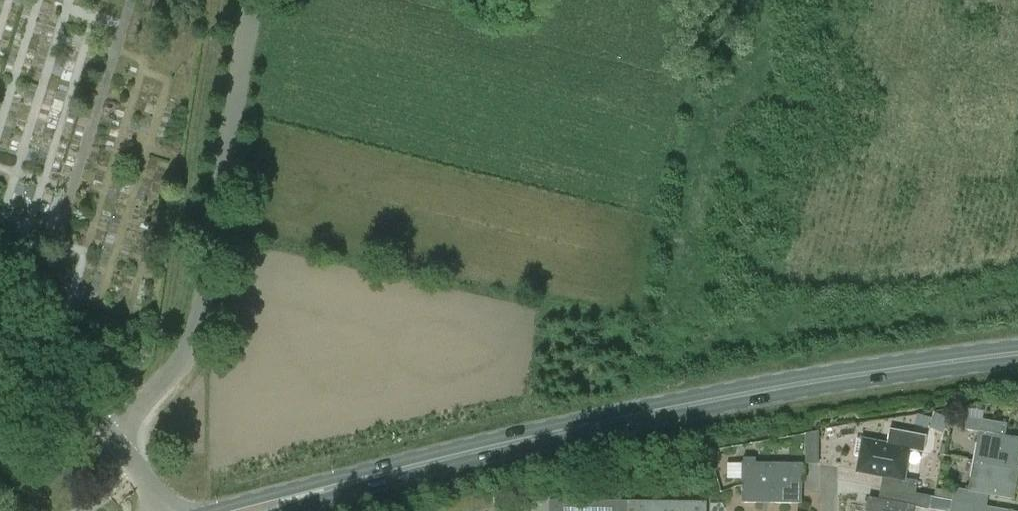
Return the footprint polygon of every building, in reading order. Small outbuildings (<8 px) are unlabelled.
[(929,434),(933,418),(902,410),(898,426),(929,434)] [(938,412),(933,426),(945,430),(950,416),(938,412)] [(974,461),(1017,469),(1017,439),(1000,436),(1002,423),(968,417),(966,430),(979,432),(974,461)] [(919,482),(904,479),(909,448),(924,451),(927,435),(890,428),(887,445),(864,441),(856,439),(853,456),(861,457),(858,471),(883,476),(881,487),(897,490),(917,494),(919,482)] [(818,464),(819,431),(806,434),(806,464),(818,464)] [(742,503),(800,503),(803,503),(803,464),(756,463),(756,458),(744,458),(744,462),(743,462),(742,503)] [(1017,481),(1017,469),(974,461),(968,490),(956,488),(954,500),(975,504),(987,507),(989,494),(1015,499),(1017,481)] [(868,510),(915,510),(916,507),(930,510),(932,497),(917,494),(897,490),(895,502),(871,497),(868,510)] [(627,501),(549,500),(549,510),(627,510),(627,501)] [(708,502),(627,501),(627,510),(708,510),(708,502)]
